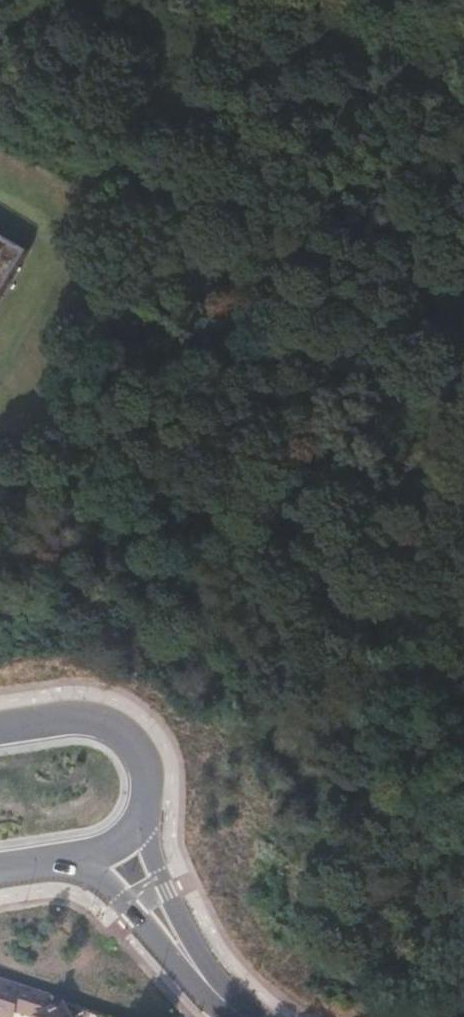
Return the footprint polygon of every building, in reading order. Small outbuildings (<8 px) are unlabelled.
[(23,244),(0,231),(0,284),(23,244)] [(14,1016),(16,1016),(20,1007),(27,987),(0,978),(0,1012),(14,1016)] [(45,1016),(76,1016),(68,1000),(27,987),(20,1007),(45,1016)]
